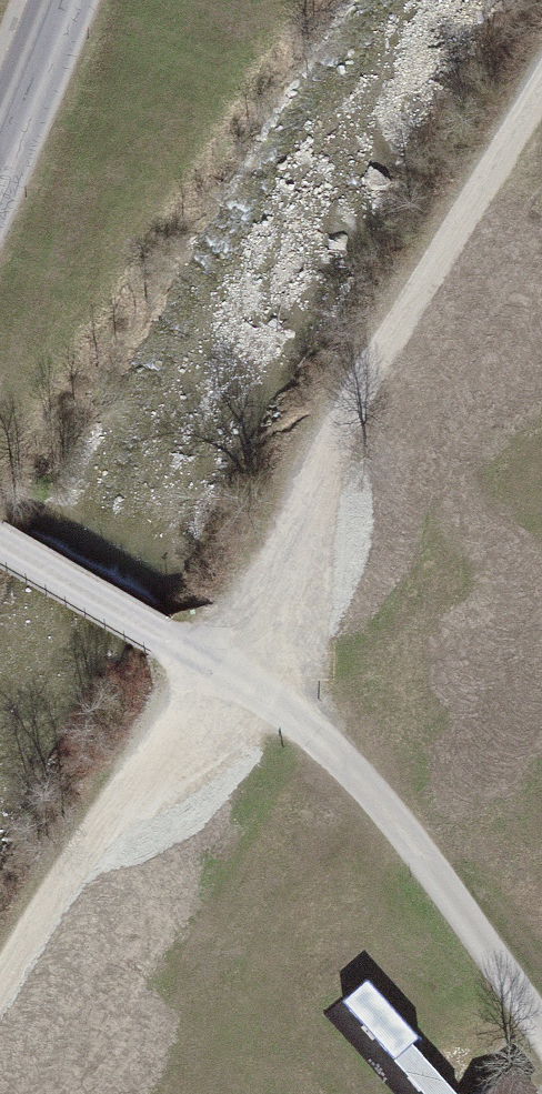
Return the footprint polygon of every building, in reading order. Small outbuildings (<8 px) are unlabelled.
[(503,1093),(533,1093),(519,1079),(503,1093)]
